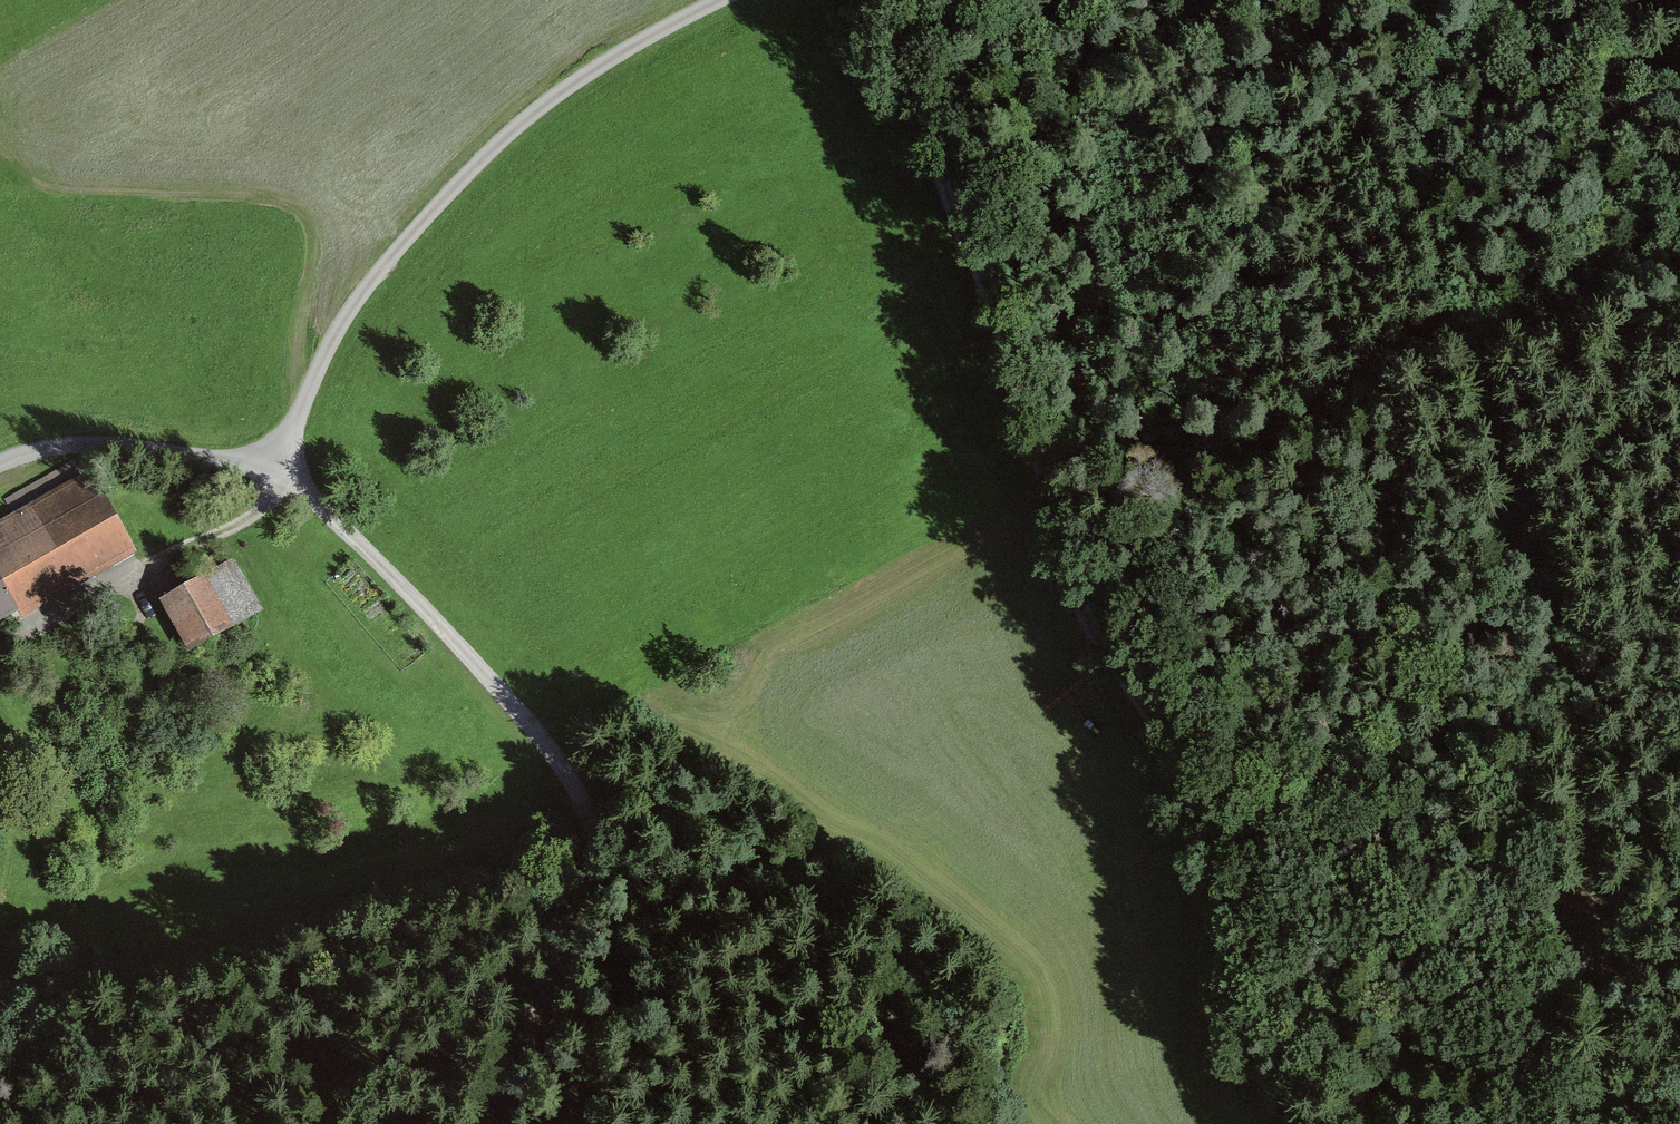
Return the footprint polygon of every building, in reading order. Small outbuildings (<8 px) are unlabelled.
[(133,558),(85,474),(0,522),(0,633),(133,558)] [(244,567),(176,607),(204,653),(271,614),(244,567)] [(8,758),(0,739),(0,762),(8,758)]
